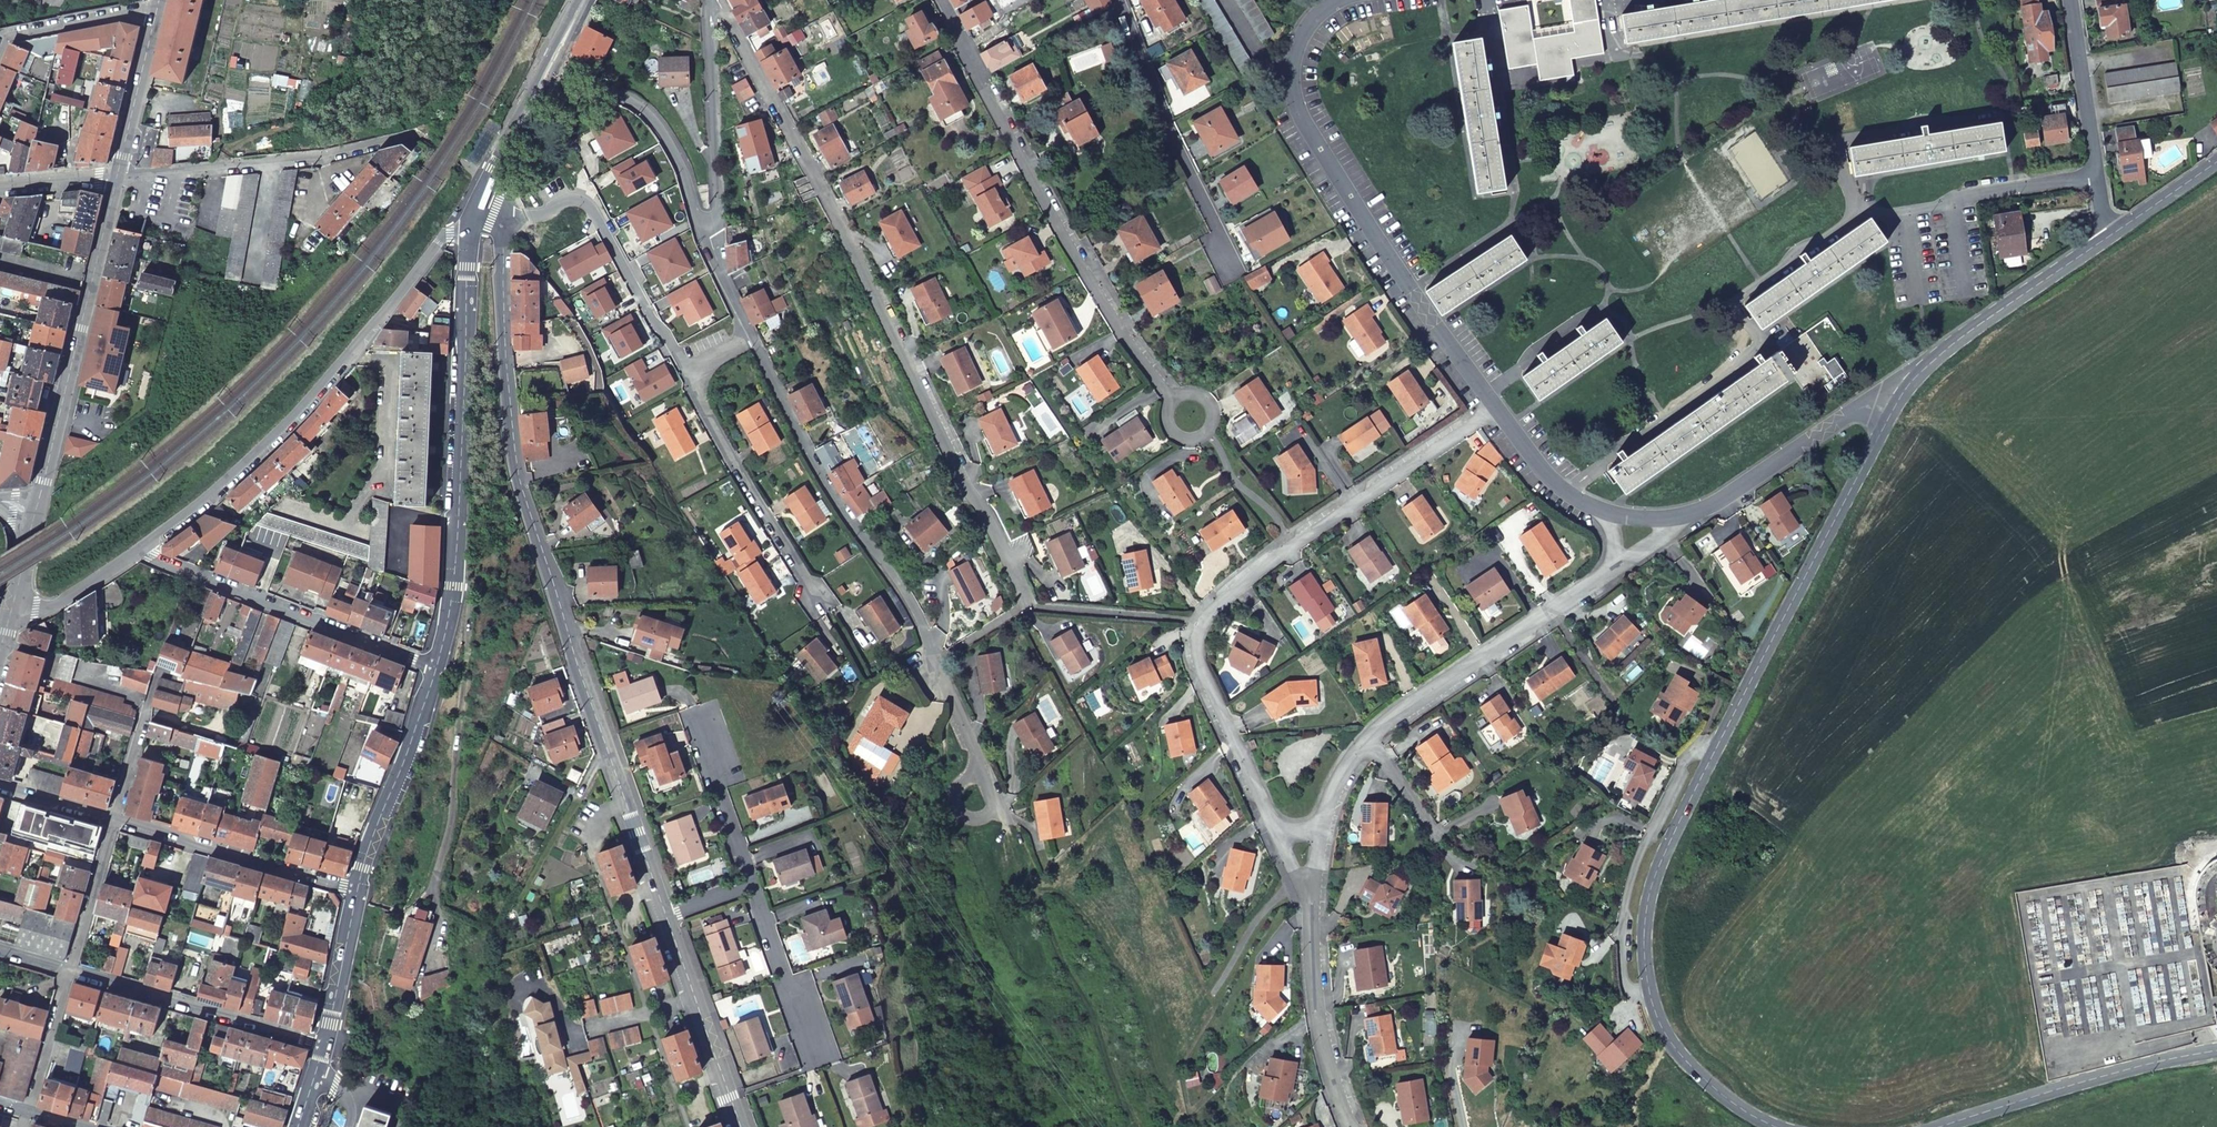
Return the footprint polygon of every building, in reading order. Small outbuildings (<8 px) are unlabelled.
[(152,77),(185,84),(204,0),(171,0),(152,77)] [(684,0),(678,0),(676,5),(689,11),(692,4),(684,0)] [(764,10),(758,0),(728,0),(740,22),(764,10)] [(956,10),(970,2),(968,0),(951,0),(956,10)] [(969,31),(981,24),(994,17),(993,15),(1019,0),(985,0),(960,14),(969,31)] [(1094,15),(1111,6),(1109,0),(1086,0),(1094,15)] [(1178,0),(1143,0),(1166,33),(1189,17),(1178,0)] [(1241,74),(1254,66),(1214,0),(1196,0),(1241,74)] [(1263,43),(1276,36),(1267,21),(1254,0),(1236,0),(1263,43)] [(1534,39),(1538,64),(1541,80),(1565,76),(1566,82),(1575,80),(1572,59),(1605,53),(1596,0),(1570,0),(1575,32),(1534,39)] [(1673,8),(1678,36),(1728,28),(1724,0),(1721,0),(1673,8)] [(1728,28),(1778,20),(1775,0),(1724,0),(1728,28)] [(1778,20),(1829,11),(1827,0),(1775,0),(1778,20)] [(1829,11),(1879,3),(1878,0),(1827,0),(1829,11)] [(2026,36),(2049,32),(2047,15),(2041,16),(2039,5),(2037,6),(2037,0),(2017,0),(2018,8),(2022,8),(2026,36)] [(2108,40),(2129,36),(2124,7),(2127,7),(2126,0),(2102,0),(2096,1),(2101,27),(2106,26),(2108,40)] [(1510,69),(1538,64),(1534,39),(1529,6),(1500,10),(1501,19),(1502,19),(1506,43),(1505,43),(1510,69)] [(1673,8),(1622,16),(1626,44),(1678,36),(1673,8)] [(740,22),(748,35),(771,23),(764,10),(740,22)] [(929,25),(922,11),(906,19),(912,29),(906,32),(916,51),(940,38),(932,24),(929,25)] [(45,85),(42,99),(51,102),(63,49),(79,52),(89,55),(90,51),(112,53),(110,60),(131,65),(140,29),(116,23),(57,34),(52,54),(45,85)] [(788,35),(789,34),(784,26),(776,30),(781,39),(788,35)] [(611,40),(587,28),(574,54),(598,67),(611,40)] [(2049,32),(2026,36),(2030,64),(2047,61),(2046,51),(2052,50),(2049,32)] [(798,43),(793,33),(789,34),(788,35),(794,45),(798,43)] [(39,55),(52,54),(57,34),(37,37),(39,55)] [(751,41),(757,52),(769,46),(763,35),(751,41)] [(1454,43),(1462,93),(1490,88),(1482,38),(1454,43)] [(15,72),(29,39),(9,42),(0,63),(0,65),(15,72)] [(1108,40),(1099,44),(1102,52),(1111,48),(1108,40)] [(993,73),(1021,57),(1018,52),(1014,54),(1008,42),(1006,43),(1005,41),(980,55),(989,69),(990,68),(993,73)] [(770,76),(794,62),(786,50),(773,57),(769,50),(772,48),(770,45),(769,46),(757,52),(770,76)] [(1111,48),(1102,52),(1105,59),(1115,56),(1111,48)] [(63,49),(51,102),(57,103),(61,104),(76,108),(83,110),(85,104),(78,103),(82,86),(76,84),(76,88),(71,87),(79,52),(63,49)] [(929,101),(959,85),(944,59),(943,59),(938,50),(918,61),(923,69),(920,71),(933,94),(927,97),(929,101)] [(655,56),(656,77),(667,77),(668,83),(685,83),(684,55),(655,56)] [(1207,85),(1190,55),(1168,67),(1184,94),(1192,89),(1194,92),(1207,85)] [(93,107),(91,112),(119,118),(131,65),(110,60),(104,59),(93,107)] [(770,76),(776,88),(800,75),(796,68),(799,67),(797,64),(795,65),(794,62),(770,76)] [(1047,90),(1031,63),(1008,77),(1024,104),(1047,90)] [(2110,104),(2181,92),(2176,63),(2105,75),(2110,104)] [(37,120),(1,106),(15,72),(0,65),(0,112),(36,126),(37,120)] [(868,76),(873,84),(879,80),(874,73),(868,76)] [(2057,86),(2056,76),(2042,78),(2043,88),(2057,86)] [(736,94),(749,87),(745,79),(732,86),(736,94)] [(870,85),(875,93),(885,87),(881,79),(879,80),(873,84),(870,85)] [(929,101),(940,121),(942,120),(946,126),(964,117),(961,110),(970,106),(959,85),(929,101)] [(754,95),(749,87),(736,94),(740,102),(754,95)] [(779,93),(783,101),(793,95),(789,87),(779,93)] [(1490,88),(1462,93),(1470,143),(1498,139),(1490,88)] [(1074,103),(1069,93),(1054,101),(1058,110),(1057,111),(1060,115),(1057,116),(1067,134),(1070,132),(1080,150),(1103,138),(1081,98),(1074,103)] [(51,102),(42,99),(37,120),(36,126),(34,133),(55,136),(57,129),(51,127),(57,103),(51,102)] [(76,108),(61,104),(57,121),(72,123),(76,108)] [(832,106),(819,113),(825,124),(838,117),(832,106)] [(1245,136),(1227,107),(1204,121),(1202,117),(1197,121),(1198,124),(1195,126),(1212,155),(1245,136)] [(34,133),(36,126),(0,112),(0,120),(19,127),(14,140),(16,140),(31,147),(33,141),(34,133)] [(119,118),(91,112),(86,128),(77,163),(79,168),(88,166),(89,165),(107,166),(119,118)] [(171,116),(172,128),(211,126),(211,114),(171,116)] [(598,138),(609,159),(636,145),(620,115),(595,128),(600,137),(598,138)] [(2067,141),(2063,116),(2042,119),(2046,144),(2067,141)] [(748,173),(773,166),(761,121),(737,127),(748,173)] [(897,134),(906,130),(902,124),(896,127),(894,129),(897,134)] [(832,170),(851,159),(832,125),(813,136),(832,170)] [(1999,125),(1949,133),(1953,161),(2004,153),(1999,125)] [(215,143),(215,126),(211,126),(172,128),(173,146),(215,143)] [(2142,160),(2139,141),(2135,142),(2133,128),(2116,130),(2122,170),(2124,182),(2144,179),(2142,167),(2142,160)] [(1949,133),(1899,141),(1903,169),(1953,161),(1949,133)] [(2037,133),(2024,135),(2028,164),(2041,162),(2037,133)] [(11,148),(14,140),(0,134),(0,144),(11,148)] [(1498,139),(1470,143),(1478,193),(1506,189),(1498,139)] [(9,173),(25,172),(31,147),(16,140),(9,173)] [(2148,140),(2139,141),(2142,160),(2151,158),(2148,140)] [(25,172),(52,170),(57,146),(33,141),(31,147),(25,172)] [(1899,141),(1849,149),(1853,177),(1903,169),(1899,141)] [(329,235),(331,236),(361,201),(364,203),(410,149),(403,143),(370,152),(371,155),(373,157),(312,230),(324,241),(329,235)] [(1062,149),(1054,153),(1059,163),(1067,158),(1062,149)] [(153,167),(172,165),(175,150),(156,150),(153,167)] [(632,161),(613,170),(618,180),(621,178),(629,195),(656,181),(646,164),(637,169),(632,161)] [(259,285),(274,287),(298,166),(282,167),(259,285)] [(983,166),(977,170),(984,183),(991,180),(983,166)] [(229,174),(218,232),(232,234),(224,275),(239,278),(259,170),(229,174)] [(968,191),(970,191),(978,205),(990,227),(1010,215),(996,188),(1000,185),(996,177),(991,180),(984,183),(977,170),(962,178),(968,191)] [(1257,192),(1245,170),(1223,182),(1236,204),(1257,192)] [(874,193),(863,172),(840,184),(852,205),(874,193)] [(791,185),(802,204),(817,198),(806,177),(791,185)] [(629,195),(621,178),(618,180),(627,196),(629,195)] [(126,186),(115,229),(141,234),(144,234),(155,182),(126,186)] [(87,259),(102,197),(85,192),(66,194),(66,208),(64,208),(64,219),(67,219),(66,228),(60,229),(57,238),(38,233),(40,230),(31,227),(39,205),(48,204),(48,196),(8,199),(2,215),(13,219),(11,224),(0,220),(0,236),(87,259)] [(656,198),(626,213),(642,243),(671,227),(656,198)] [(1271,214),(1268,209),(1237,227),(1253,257),(1286,238),(1272,213),(1271,214)] [(892,241),(900,255),(919,245),(901,211),(880,222),(890,240),(891,241),(892,241)] [(2001,258),(2024,254),(2018,213),(1995,217),(2001,258)] [(1159,247),(1141,216),(1117,229),(1135,261),(1159,247)] [(1869,219),(1827,248),(1843,272),(1885,243),(1869,219)] [(725,226),(727,243),(742,238),(739,223),(725,226)] [(115,229),(104,277),(127,282),(130,283),(141,234),(115,229)] [(1511,235),(1468,263),(1484,286),(1526,259),(1511,235)] [(1039,257),(1029,238),(1003,251),(1007,260),(1004,262),(1010,274),(1021,269),(1026,278),(1032,275),(1051,265),(1045,254),(1039,257)] [(894,259),(900,255),(892,241),(891,241),(890,240),(885,243),(894,259)] [(651,264),(662,285),(689,272),(674,241),(649,254),(653,263),(651,264)] [(745,242),(728,247),(731,274),(745,266),(757,261),(755,254),(748,255),(745,242)] [(964,253),(971,250),(968,243),(961,246),(964,253)] [(590,245),(559,260),(570,282),(611,260),(602,244),(593,249),(590,245)] [(1827,248),(1786,277),(1802,300),(1843,272),(1827,248)] [(1325,259),(1320,251),(1296,267),(1318,301),(1338,287),(1321,262),(1325,259)] [(511,300),(538,299),(538,286),(530,287),(530,282),(537,282),(537,273),(526,262),(510,257),(511,300)] [(1468,263),(1426,290),(1438,308),(1442,314),(1446,311),(1484,286),(1468,263)] [(1273,280),(1265,265),(1244,277),(1252,291),(1273,280)] [(745,266),(731,274),(738,290),(753,283),(745,266)] [(1164,271),(1164,270),(1136,285),(1149,309),(1150,312),(1153,317),(1181,302),(1164,271)] [(79,292),(0,273),(0,288),(16,292),(74,306),(76,306),(79,292)] [(138,274),(136,284),(135,286),(173,293),(175,282),(138,274)] [(1211,297),(1222,291),(1214,275),(1203,281),(1211,297)] [(439,285),(427,276),(421,283),(434,293),(439,285)] [(104,277),(97,307),(99,308),(120,312),(127,282),(104,277)] [(1786,277),(1744,306),(1761,329),(1802,300),(1786,277)] [(923,307),(931,324),(951,314),(934,279),(912,290),(920,308),(923,307)] [(580,291),(595,318),(616,307),(602,280),(580,291)] [(399,312),(412,321),(434,293),(421,283),(399,312)] [(665,298),(674,314),(679,311),(681,315),(688,327),(710,315),(693,283),(665,298)] [(782,294),(780,289),(769,284),(742,297),(748,311),(777,296),(782,294)] [(67,332),(74,306),(16,292),(14,300),(44,307),(40,326),(67,332)] [(782,294),(777,296),(781,306),(787,304),(782,294)] [(768,317),(771,326),(781,320),(778,313),(781,306),(777,296),(748,311),(754,323),(768,317)] [(511,300),(511,328),(539,327),(538,299),(511,300)] [(1034,313),(1054,350),(1078,336),(1058,300),(1034,313)] [(1342,319),(1366,352),(1383,339),(1375,327),(1377,326),(1369,313),(1372,311),(1366,302),(1342,319)] [(924,327),(931,324),(923,307),(920,308),(917,310),(924,327)] [(99,308),(82,382),(115,390),(130,330),(116,326),(120,312),(99,308)] [(627,316),(600,330),(610,350),(614,348),(619,358),(639,348),(629,327),(632,325),(627,316)] [(1805,333),(1777,353),(1793,376),(1808,398),(1825,386),(1829,392),(1849,378),(1835,358),(1828,363),(1824,358),(1846,343),(1828,317),(1805,333)] [(1605,318),(1563,347),(1580,370),(1621,342),(1605,318)] [(420,341),(419,354),(432,355),(448,357),(451,321),(434,320),(432,342),(420,341)] [(62,355),(67,332),(40,326),(38,325),(35,335),(32,334),(31,339),(34,340),(33,345),(28,343),(27,339),(26,339),(24,346),(62,355)] [(643,346),(632,325),(629,327),(639,348),(643,346)] [(539,327),(511,328),(512,342),(517,342),(517,355),(543,354),(543,342),(539,341),(539,327)] [(384,331),(375,343),(376,347),(406,350),(405,353),(419,354),(420,341),(409,340),(409,333),(384,331)] [(0,340),(0,370),(10,373),(12,363),(8,362),(11,350),(13,343),(0,340)] [(766,349),(770,357),(784,350),(780,342),(766,349)] [(55,383),(62,355),(24,346),(18,345),(13,343),(11,350),(30,355),(25,376),(45,381),(55,383)] [(1563,347),(1522,375),(1539,399),(1580,370),(1563,347)] [(616,360),(619,358),(614,348),(610,350),(616,360)] [(956,376),(964,392),(981,383),(965,348),(942,359),(951,378),(956,376)] [(405,353),(402,352),(394,507),(425,516),(432,355),(419,354),(405,353)] [(1777,353),(1733,383),(1749,406),(1793,376),(1777,353)] [(589,375),(582,355),(564,361),(570,381),(589,375)] [(1098,359),(1078,371),(1098,404),(1117,392),(1108,378),(1109,377),(1098,359)] [(560,363),(566,382),(570,381),(564,361),(560,363)] [(630,384),(639,402),(670,385),(661,367),(642,377),(639,372),(642,370),(637,361),(622,368),(627,378),(630,376),(633,382),(630,384)] [(1417,385),(1406,369),(1386,381),(1407,413),(1412,409),(1418,419),(1435,408),(1429,399),(1424,402),(1415,387),(1417,385)] [(0,370),(0,377),(1,377),(0,381),(7,383),(10,373),(0,370)] [(8,404),(19,407),(38,412),(45,381),(25,376),(16,374),(8,404)] [(959,394),(964,392),(956,376),(951,378),(959,394)] [(1264,429),(1261,424),(1279,413),(1256,378),(1234,392),(1248,413),(1230,425),(1229,430),(1238,445),(1264,429)] [(791,382),(784,385),(787,392),(794,389),(791,382)] [(1733,383),(1692,411),(1708,434),(1749,406),(1733,383)] [(796,409),(819,398),(812,384),(789,395),(796,409)] [(349,399),(336,387),(319,407),(296,432),(308,444),(349,399)] [(979,397),(981,402),(992,396),(990,391),(979,397)] [(825,411),(819,398),(796,409),(802,422),(825,411)] [(756,406),(737,416),(748,436),(745,437),(756,457),(778,445),(756,406)] [(19,407),(12,434),(41,441),(48,414),(38,412),(19,407)] [(986,438),(992,453),(1010,445),(997,410),(977,419),(976,419),(983,439),(986,438)] [(1692,411),(1651,439),(1667,463),(1708,434),(1692,411)] [(670,412),(649,423),(671,461),(691,449),(670,412)] [(748,436),(737,416),(735,418),(745,437),(748,436)] [(1367,416),(1338,436),(1351,456),(1381,436),(1367,416)] [(543,444),(537,417),(511,422),(516,449),(515,450),(519,467),(543,462),(540,445),(543,444)] [(1150,442),(1138,423),(1102,445),(1115,464),(1132,454),(1150,442)] [(9,441),(0,479),(0,491),(26,489),(31,484),(41,441),(12,434),(0,431),(0,439),(9,441)] [(289,473),(312,449),(308,444),(296,432),(273,455),(289,473)] [(979,441),(984,455),(992,453),(986,438),(983,439),(979,441)] [(1608,469),(1624,493),(1667,463),(1651,439),(1608,469)] [(1492,466),(1501,455),(1488,440),(1476,455),(1475,454),(1465,470),(1466,470),(1455,486),(1472,498),(1494,468),(1492,466)] [(860,483),(864,481),(851,459),(843,464),(832,441),(816,449),(842,494),(860,483)] [(1276,459),(1286,473),(1290,480),(1291,491),(1313,488),(1312,467),(1308,468),(1308,465),(1310,463),(1296,444),(1276,459)] [(1132,454),(1115,464),(1112,466),(1117,473),(1136,461),(1132,454)] [(266,489),(270,493),(289,473),(273,455),(253,475),(266,489)] [(569,478),(567,469),(552,473),(555,482),(569,478)] [(1017,499),(1024,516),(1043,507),(1029,471),(1006,481),(1014,500),(1017,499)] [(1178,478),(1173,471),(1153,484),(1175,517),(1194,504),(1187,495),(1191,492),(1180,477),(1178,478)] [(266,489),(253,475),(228,497),(242,512),(266,489)] [(295,484),(296,486),(302,493),(307,488),(304,485),(300,480),(295,484)] [(842,494),(857,517),(875,506),(878,510),(891,502),(884,491),(871,500),(860,483),(842,494)] [(914,489),(907,493),(913,501),(919,496),(914,489)] [(781,503),(791,519),(794,517),(805,534),(822,523),(820,521),(826,517),(817,503),(811,507),(801,490),(781,503)] [(1779,492),(1759,506),(1771,522),(1774,526),(1772,528),(1779,539),(1798,526),(1786,510),(1789,508),(1779,492)] [(1415,521),(1426,538),(1442,527),(1420,495),(1402,507),(1412,523),(1415,521)] [(589,496),(567,512),(574,521),(572,522),(580,533),(591,525),(595,531),(608,522),(589,496)] [(1017,518),(1024,516),(1017,499),(1014,500),(1010,502),(1017,518)] [(366,563),(365,569),(380,573),(387,505),(371,500),(367,546),(366,563)] [(219,505),(205,516),(218,520),(226,513),(219,505)] [(957,519),(952,505),(950,506),(945,509),(953,523),(956,520),(957,519)] [(905,522),(922,545),(944,529),(928,506),(905,522)] [(1225,538),(1242,528),(1230,510),(1197,530),(1210,551),(1227,541),(1225,538)] [(262,528),(366,563),(367,546),(266,514),(253,525),(262,528)] [(218,538),(227,523),(218,520),(205,516),(163,546),(164,554),(175,558),(185,551),(203,536),(211,547),(218,538)] [(794,517),(791,519),(802,536),(805,534),(794,517)] [(1423,540),(1426,538),(1415,521),(1412,523),(1423,540)] [(739,522),(736,523),(749,543),(752,541),(739,522)] [(238,527),(227,523),(218,538),(211,547),(238,527)] [(752,559),(760,554),(752,541),(749,543),(736,523),(719,535),(739,566),(752,559)] [(1565,563),(1539,524),(1517,537),(1533,561),(1537,563),(1546,576),(1565,563)] [(407,582),(423,587),(428,529),(411,527),(407,582)] [(277,546),(280,541),(246,529),(244,535),(277,546)] [(1739,534),(1720,547),(1733,565),(1731,566),(1737,576),(1741,573),(1746,581),(1764,569),(1755,556),(1753,557),(1749,552),(1750,550),(1739,534)] [(1074,571),(1059,535),(1036,545),(1044,565),(1048,564),(1054,579),(1074,571)] [(203,536),(201,539),(209,549),(211,547),(203,536)] [(1362,564),(1373,580),(1391,568),(1379,550),(1377,551),(1368,538),(1348,551),(1358,566),(1362,564)] [(239,551),(233,549),(225,546),(216,571),(230,576),(239,551)] [(239,551),(230,576),(255,586),(264,561),(239,551)] [(843,551),(833,557),(838,565),(848,559),(843,551)] [(342,570),(295,553),(285,580),(307,588),(319,592),(318,595),(330,600),(331,598),(332,597),(334,591),(342,570)] [(1145,555),(1123,560),(1130,596),(1151,593),(1147,577),(1150,576),(1145,555)] [(739,566),(734,570),(737,574),(755,563),(752,559),(739,566)] [(755,563),(737,574),(756,603),(774,592),(755,563)] [(961,564),(942,574),(961,609),(979,599),(961,564)] [(1370,583),(1373,580),(1362,564),(1358,566),(1370,583)] [(1507,591),(1493,569),(1465,587),(1478,605),(1491,597),(1493,601),(1507,591)] [(592,572),(594,596),(619,595),(618,571),(592,572)] [(359,586),(362,577),(353,573),(350,582),(359,586)] [(1741,573),(1737,576),(1743,583),(1746,581),(1741,573)] [(369,580),(362,577),(359,586),(366,589),(369,580)] [(1312,578),(1309,577),(1290,589),(1316,627),(1317,626),(1328,619),(1336,614),(1312,578)] [(307,588),(285,580),(284,583),(307,591),(307,588)] [(374,591),(377,583),(373,581),(369,592),(367,592),(365,597),(371,600),(372,597),(374,591)] [(346,594),(355,597),(359,586),(350,582),(346,594)] [(431,608),(435,592),(423,587),(407,582),(402,599),(431,608)] [(264,584),(261,592),(268,594),(271,587),(264,584)] [(197,603),(208,607),(213,594),(213,591),(202,587),(197,603)] [(374,591),(372,597),(382,601),(384,594),(374,591)] [(100,641),(95,594),(66,612),(70,645),(100,641)] [(213,594),(208,607),(204,618),(204,619),(216,623),(225,599),(213,594)] [(1424,594),(1403,607),(1426,643),(1440,634),(1439,632),(1445,628),(1424,594)] [(1685,617),(1692,622),(1697,622),(1706,608),(1687,594),(1682,602),(1679,600),(1673,608),(1671,606),(1668,606),(1663,613),(1664,618),(1677,627),(1685,617)] [(880,596),(860,609),(870,624),(881,640),(901,627),(880,596)] [(355,597),(352,606),(346,622),(361,628),(369,603),(355,597)] [(352,606),(331,598),(330,601),(325,614),(346,622),(352,606)] [(369,603),(361,628),(383,637),(392,612),(369,603)] [(229,634),(241,638),(252,610),(244,607),(238,627),(231,626),(229,634)] [(870,624),(860,609),(855,613),(865,628),(870,624)] [(241,638),(231,663),(242,667),(261,613),(252,610),(241,638)] [(163,644),(170,646),(181,616),(175,614),(163,644)] [(660,650),(667,652),(669,645),(679,648),(685,629),(641,615),(632,642),(651,647),(648,657),(657,660),(660,650)] [(255,672),(260,674),(264,663),(279,620),(268,616),(253,659),(258,661),(255,672)] [(1611,630),(1596,645),(1611,660),(1639,633),(1622,617),(1610,629),(1611,630)] [(1689,626),(1692,622),(1685,617),(1677,627),(1684,632),(1689,626)] [(1328,619),(1317,626),(1322,635),(1334,628),(1328,619)] [(278,667),(293,625),(279,620),(264,663),(278,667)] [(46,622),(24,631),(21,635),(19,642),(49,649),(51,636),(46,622)] [(1081,663),(1060,629),(1040,641),(1049,656),(1053,654),(1065,673),(1081,663)] [(337,643),(312,633),(300,665),(318,671),(316,674),(325,677),(329,667),(337,643)] [(1446,643),(1440,634),(1426,643),(1432,652),(1436,653),(1445,647),(1446,643)] [(1260,646),(1241,636),(1237,642),(1243,646),(1240,651),(1236,649),(1231,659),(1236,669),(1252,678),(1261,662),(1269,667),(1278,652),(1261,644),(1260,646)] [(821,637),(817,640),(827,653),(830,652),(832,650),(821,637)] [(1377,639),(1355,645),(1365,685),(1376,682),(1377,686),(1388,683),(1377,639)] [(827,653),(817,640),(798,655),(821,683),(841,666),(830,652),(827,653)] [(353,649),(337,643),(329,667),(344,673),(353,649)] [(156,662),(184,671),(191,652),(170,646),(163,644),(156,662)] [(223,686),(229,670),(231,663),(204,656),(207,648),(194,644),(191,652),(184,671),(183,675),(188,677),(223,686)] [(17,649),(8,680),(35,688),(38,689),(46,657),(17,649)] [(380,659),(353,649),(344,673),(360,679),(370,683),(380,659)] [(657,660),(663,662),(667,652),(660,650),(657,660)] [(1001,686),(990,650),(969,657),(980,692),(1001,686)] [(88,703),(135,717),(137,710),(125,698),(126,695),(72,679),(78,655),(62,651),(60,658),(53,687),(51,692),(63,696),(75,699),(88,703)] [(1539,673),(1530,679),(1535,688),(1542,699),(1574,677),(1561,658),(1544,670),(1545,672),(1541,674),(1539,673)] [(405,669),(380,659),(370,683),(396,693),(405,669)] [(1149,663),(1131,672),(1134,679),(1131,681),(1137,693),(1150,687),(1151,690),(1173,678),(1164,661),(1151,668),(1149,663)] [(152,672),(110,663),(110,670),(126,675),(125,678),(148,689),(152,672)] [(242,691),(253,694),(258,680),(229,670),(223,686),(242,691)] [(620,691),(628,711),(645,705),(646,709),(664,702),(654,678),(632,687),(626,674),(615,678),(620,691)] [(159,687),(183,694),(188,677),(183,675),(179,675),(177,679),(161,675),(159,687)] [(1669,716),(1683,724),(1690,713),(1693,705),(1698,707),(1704,689),(1690,684),(1691,680),(1678,675),(1668,700),(1663,697),(1654,714),(1666,721),(1669,716)] [(237,709),(242,691),(223,686),(188,677),(183,694),(237,709)] [(370,683),(360,679),(354,693),(359,694),(351,716),(355,718),(356,717),(370,683)] [(527,688),(535,714),(564,704),(556,679),(527,688)] [(8,680),(1,705),(28,713),(35,688),(8,680)] [(339,688),(340,683),(336,682),(329,703),(332,704),(339,688)] [(1276,720),(1295,707),(1294,702),(1318,700),(1316,682),(1288,683),(1263,701),(1276,720)] [(42,690),(47,691),(51,692),(53,687),(44,684),(42,690)] [(179,712),(183,694),(159,687),(154,704),(179,712)] [(332,704),(329,714),(339,717),(344,703),(342,702),(346,690),(339,688),(332,704)] [(62,700),(63,696),(51,692),(47,691),(46,696),(62,700)] [(1502,741),(1505,745),(1515,738),(1513,734),(1519,730),(1514,721),(1511,723),(1506,715),(1509,713),(1511,712),(1501,696),(1481,709),(1492,725),(1480,733),(1491,749),(1502,741)] [(80,728),(88,703),(75,699),(68,725),(80,728)] [(847,747),(860,775),(866,765),(878,773),(889,756),(878,749),(892,728),(898,731),(906,718),(879,700),(847,747)] [(127,742),(135,717),(88,703),(80,728),(93,732),(96,733),(103,735),(127,742)] [(0,709),(0,740),(18,746),(28,713),(1,705),(0,709)] [(645,705),(628,711),(630,715),(646,709),(645,705)] [(38,716),(46,718),(58,722),(60,716),(39,710),(38,716)] [(355,718),(354,721),(386,728),(398,731),(402,716),(385,711),(381,723),(356,717),(355,718)] [(1047,747),(1028,713),(1007,725),(1017,742),(1020,740),(1030,757),(1047,747)] [(1666,721),(1680,729),(1683,724),(1669,716),(1666,721)] [(238,749),(243,734),(208,723),(207,725),(183,718),(180,726),(179,731),(199,737),(226,745),(238,749)] [(157,724),(179,731),(180,726),(158,719),(157,724)] [(147,735),(195,749),(199,737),(179,731),(157,724),(152,722),(147,735)] [(74,749),(80,728),(68,725),(67,724),(58,751),(45,747),(44,749),(38,747),(37,751),(70,761),(74,749)] [(1196,755),(1189,724),(1165,730),(1173,761),(1196,755)] [(551,760),(578,751),(571,725),(543,735),(551,760)] [(93,732),(80,728),(74,749),(80,751),(79,756),(85,758),(93,732)] [(359,757),(383,769),(398,731),(386,728),(382,735),(371,731),(359,757)] [(1513,734),(1515,738),(1522,734),(1519,730),(1513,734)] [(92,763),(95,764),(103,735),(96,733),(88,758),(93,760),(92,763)] [(1455,774),(1466,767),(1461,760),(1456,759),(1454,760),(1437,735),(1417,749),(1430,769),(1433,767),(1437,773),(1433,776),(1433,784),(1439,793),(1459,779),(1455,774)] [(195,749),(194,752),(222,761),(226,745),(199,737),(195,749)] [(644,768),(649,766),(653,765),(655,770),(657,777),(662,775),(665,786),(687,779),(678,754),(669,758),(661,737),(637,746),(644,768)] [(0,740),(0,777),(11,780),(19,754),(68,768),(70,761),(37,751),(34,751),(18,746),(0,740)] [(1259,750),(1254,740),(1248,742),(1253,753),(1259,750)] [(256,754),(242,799),(250,801),(259,803),(267,806),(280,762),(256,754)] [(1648,771),(1651,765),(1628,755),(1611,793),(1637,805),(1645,786),(1644,785),(1649,772),(1648,771)] [(140,768),(138,777),(161,784),(164,775),(160,774),(163,764),(141,758),(139,765),(140,768)] [(160,774),(164,775),(166,776),(169,766),(163,764),(160,774)] [(866,765),(860,775),(867,790),(878,773),(866,765)] [(1469,772),(1466,767),(1455,774),(1459,779),(1469,772)] [(22,783),(60,795),(65,780),(27,768),(22,783)] [(92,775),(68,768),(65,780),(60,795),(84,802),(92,775)] [(92,775),(84,802),(108,808),(115,783),(92,775)] [(130,794),(153,801),(155,793),(158,794),(161,784),(138,777),(135,787),(131,789),(130,794)] [(327,837),(333,839),(334,833),(344,835),(356,785),(342,781),(328,833),(327,837)] [(515,810),(535,822),(552,794),(532,782),(515,810)] [(1209,783),(1190,798),(1207,820),(1203,823),(1211,832),(1232,817),(1221,804),(1224,801),(1209,783)] [(745,799),(752,818),(771,810),(773,814),(791,806),(783,784),(745,799)] [(1529,826),(1538,821),(1529,798),(1526,800),(1522,792),(1501,802),(1507,814),(1516,821),(1513,826),(1518,837),(1531,831),(1529,826)] [(150,811),(153,801),(130,794),(129,797),(127,801),(129,805),(128,809),(128,814),(150,821),(153,812),(150,811)] [(1068,832),(1057,796),(1034,803),(1039,821),(1042,820),(1048,839),(1068,832)] [(180,797),(177,808),(175,812),(171,827),(198,835),(208,805),(180,797)] [(158,802),(153,801),(150,811),(153,812),(155,813),(158,802)] [(259,803),(250,801),(247,811),(256,814),(259,803)] [(5,841),(27,847),(44,852),(45,852),(45,849),(91,863),(102,827),(91,824),(87,826),(75,822),(73,819),(51,812),(47,814),(36,811),(34,808),(20,803),(10,835),(7,834),(5,841)] [(1365,803),(1364,828),(1365,828),(1368,828),(1368,843),(1387,844),(1388,804),(1365,803)] [(222,810),(208,805),(198,835),(229,843),(237,818),(221,814),(222,810)] [(771,810),(752,818),(753,821),(773,814),(771,810)] [(1202,814),(1199,816),(1203,823),(1207,820),(1202,814)] [(264,816),(262,822),(259,834),(292,844),(295,833),(298,824),(264,816)] [(252,823),(237,818),(229,843),(254,851),(259,834),(262,822),(254,820),(252,823)] [(705,858),(701,848),(697,849),(690,829),(694,827),(691,819),(665,827),(679,867),(705,858)] [(1541,827),(1538,821),(1529,826),(1531,831),(1541,827)] [(328,833),(303,826),(300,825),(297,834),(326,842),(327,837),(328,833)] [(697,849),(701,848),(694,827),(690,829),(697,849)] [(295,833),(292,844),(287,860),(318,869),(325,845),(326,842),(297,834),(295,833)] [(149,841),(129,835),(126,846),(146,851),(149,841)] [(5,841),(0,860),(0,868),(20,874),(27,847),(5,841)] [(149,841),(146,851),(142,864),(154,868),(161,844),(149,841)] [(331,846),(325,845),(318,869),(344,877),(351,852),(331,846)] [(1590,890),(1608,858),(1588,845),(1579,861),(1575,859),(1566,876),(1590,890)] [(618,847),(594,856),(608,895),(632,887),(618,847)] [(773,863),(780,883),(798,877),(799,880),(815,875),(815,873),(810,860),(806,851),(773,863)] [(1232,851),(1224,889),(1244,894),(1247,876),(1251,877),(1255,856),(1232,851)] [(45,852),(44,852),(42,858),(60,863),(62,856),(45,852)] [(112,852),(110,859),(118,862),(120,854),(112,852)] [(201,881),(208,858),(193,854),(182,889),(198,893),(201,881)] [(818,857),(810,860),(815,873),(822,871),(818,857)] [(233,891),(240,867),(208,858),(201,881),(223,888),(233,891)] [(67,888),(83,893),(89,871),(61,863),(56,885),(58,885),(67,888)] [(48,869),(40,867),(36,879),(44,881),(48,869)] [(255,901),(257,896),(263,874),(240,867),(233,891),(232,894),(255,901)] [(99,898),(129,907),(138,876),(131,874),(127,890),(103,883),(99,898)] [(263,874),(257,896),(274,900),(280,879),(263,874)] [(14,903),(28,907),(45,912),(48,902),(51,891),(56,892),(58,885),(56,885),(46,882),(44,881),(36,879),(21,875),(14,903)] [(138,876),(129,907),(162,916),(171,886),(138,876)] [(798,877),(780,883),(781,886),(799,880),(798,877)] [(274,900),(291,905),(296,884),(280,879),(274,900)] [(1381,912),(1380,915),(1389,920),(1407,885),(1395,879),(1387,882),(1384,888),(1377,890),(1367,885),(1359,902),(1370,908),(1373,903),(1380,906),(1378,910),(1381,912)] [(195,903),(217,909),(223,888),(201,881),(198,893),(195,903)] [(1456,882),(1457,902),(1461,902),(1462,923),(1469,923),(1482,922),(1484,922),(1483,902),(1482,902),(1481,881),(1456,882)] [(445,883),(442,894),(450,897),(454,886),(445,883)] [(296,884),(291,905),(304,909),(310,887),(296,884)] [(77,921),(85,894),(83,893),(67,888),(61,907),(59,916),(77,921)] [(232,894),(229,903),(252,910),(255,901),(232,894)] [(121,935),(129,907),(99,898),(95,910),(119,917),(111,945),(117,947),(121,935)] [(25,918),(28,907),(14,903),(0,900),(0,910),(2,911),(2,915),(12,918),(14,914),(25,918)] [(48,902),(45,912),(59,916),(61,907),(48,902)] [(221,934),(227,912),(217,909),(195,903),(189,924),(211,931),(218,933),(221,934)] [(1370,910),(1380,915),(1381,912),(1378,910),(1380,906),(1373,903),(1370,908),(1370,910)] [(25,918),(16,945),(66,959),(77,921),(59,916),(45,912),(28,907),(25,918)] [(162,916),(129,907),(121,935),(143,942),(133,979),(143,982),(146,971),(148,965),(149,961),(150,957),(152,952),(156,937),(162,916)] [(814,950),(835,943),(832,934),(829,925),(825,913),(802,921),(807,934),(809,934),(814,950)] [(325,965),(330,944),(300,935),(303,919),(288,915),(282,937),(279,951),(291,954),(297,956),(325,965)] [(414,980),(433,924),(423,920),(422,923),(409,919),(391,972),(394,973),(396,974),(395,977),(400,979),(401,975),(414,980)] [(832,934),(835,943),(844,940),(837,921),(829,925),(832,934)] [(1482,922),(1469,923),(1469,932),(1473,935),(1480,935),(1483,932),(1482,922)] [(703,930),(718,973),(722,986),(744,978),(740,966),(737,967),(731,950),(735,949),(726,923),(703,930)] [(229,927),(224,925),(221,934),(226,935),(227,935),(229,927)] [(247,926),(243,940),(259,945),(263,931),(247,926)] [(215,940),(218,933),(211,931),(209,938),(215,940)] [(807,953),(814,950),(809,934),(807,934),(801,936),(807,953)] [(231,979),(243,940),(229,936),(226,935),(220,955),(215,953),(205,984),(201,982),(197,998),(223,1006),(231,979)] [(164,939),(156,937),(152,952),(160,954),(164,939)] [(1578,962),(1583,963),(1588,950),(1587,946),(1566,938),(1561,951),(1550,947),(1543,967),(1553,971),(1555,976),(1564,979),(1565,976),(1573,979),(1576,968),(1578,962)] [(626,949),(640,989),(664,980),(650,940),(626,949)] [(1364,969),(1367,989),(1390,985),(1383,948),(1357,952),(1360,970),(1364,969)] [(110,972),(114,957),(115,956),(105,953),(101,969),(110,972)] [(292,974),(297,956),(291,954),(286,972),(292,974)] [(323,973),(325,965),(297,956),(292,974),(290,981),(304,986),(304,978),(307,969),(323,973)] [(122,959),(114,957),(110,972),(118,975),(122,959)] [(147,983),(155,985),(160,965),(149,961),(148,965),(146,971),(143,982),(147,983)] [(155,985),(170,990),(176,966),(164,963),(161,962),(160,965),(155,985)] [(1288,965),(1262,964),(1261,987),(1259,987),(1258,1005),(1266,1005),(1266,1011),(1274,1020),(1281,1014),(1280,1012),(1287,1005),(1280,998),(1280,989),(1287,989),(1288,965)] [(248,992),(242,1011),(251,1014),(258,987),(262,971),(250,968),(249,971),(247,979),(249,981),(249,984),(247,992),(248,992)] [(1360,991),(1367,989),(1364,969),(1360,970),(1357,970),(1360,991)] [(412,987),(414,980),(401,975),(400,979),(395,977),(396,974),(394,973),(391,983),(411,990),(412,987)] [(856,1012),(866,1009),(855,975),(831,983),(836,999),(840,998),(846,1015),(842,1017),(847,1032),(861,1027),(856,1012)] [(245,983),(231,979),(223,1006),(237,1010),(245,983)] [(449,990),(449,982),(435,983),(419,984),(424,1002),(449,990)] [(75,983),(67,1010),(90,1017),(96,995),(103,997),(105,992),(75,983)] [(245,983),(237,1010),(242,1011),(248,992),(247,992),(249,984),(245,983)] [(180,993),(188,995),(190,989),(181,987),(180,993)] [(258,987),(251,1014),(259,1016),(263,1000),(259,999),(261,988),(258,987)] [(264,1018),(279,1022),(286,995),(271,991),(264,1018)] [(114,1061),(117,1062),(122,1048),(136,1001),(105,992),(103,997),(97,1019),(121,1025),(113,1054),(107,1052),(104,1058),(114,1061)] [(286,995),(279,1022),(311,1032),(317,1004),(286,995)] [(595,1003),(598,1017),(628,1010),(625,995),(595,1003)] [(42,1040),(50,1013),(0,998),(0,1028),(14,1032),(42,1040)] [(840,998),(836,999),(842,1017),(846,1015),(840,998)] [(521,1015),(528,1000),(526,999),(520,1012),(523,1022),(533,1058),(537,1057),(535,1055),(534,1053),(533,1051),(532,1050),(532,1048),(532,1046),(531,1044),(531,1042),(532,1041),(536,1040),(530,1020),(521,1015)] [(539,1006),(528,1000),(521,1015),(530,1020),(536,1040),(532,1041),(531,1042),(531,1044),(532,1046),(532,1048),(532,1050),(533,1051),(534,1053),(535,1055),(537,1057),(540,1056),(546,1076),(563,1071),(558,1051),(560,1050),(555,1034),(553,1034),(544,1004),(539,1006)] [(161,1009),(136,1001),(122,1048),(129,1051),(133,1039),(130,1037),(132,1028),(154,1034),(161,1009)] [(573,1005),(577,1020),(592,1016),(588,1001),(573,1005)] [(1369,1008),(1370,1019),(1381,1017),(1379,1006),(1369,1008)] [(187,1046),(196,1018),(188,1016),(186,1023),(171,1019),(172,1015),(166,1014),(166,1010),(161,1009),(154,1034),(132,1028),(130,1037),(133,1039),(129,1051),(162,1060),(168,1041),(187,1046)] [(871,1023),(866,1009),(856,1012),(861,1027),(871,1023)] [(188,1016),(166,1010),(166,1014),(172,1015),(171,1019),(186,1023),(188,1016)] [(1399,1053),(1392,1015),(1381,1017),(1370,1019),(1368,1019),(1371,1038),(1375,1037),(1376,1046),(1378,1056),(1399,1053)] [(158,1074),(190,1083),(199,1055),(209,1022),(196,1018),(187,1046),(168,1041),(162,1060),(158,1074)] [(745,1065),(765,1058),(758,1039),(761,1039),(755,1021),(733,1029),(745,1065)] [(208,1049),(237,1057),(245,1032),(214,1024),(210,1035),(212,1036),(208,1049)] [(723,1024),(718,1026),(720,1033),(726,1031),(723,1024)] [(1615,1073),(1646,1044),(1631,1027),(1617,1041),(1612,1036),(1613,1031),(1607,1030),(1602,1024),(1586,1039),(1600,1055),(1599,1063),(1608,1065),(1615,1073)] [(14,1032),(0,1028),(0,1080),(14,1032)] [(607,1051),(637,1043),(633,1029),(603,1036),(607,1051)] [(0,1080),(0,1094),(24,1101),(42,1040),(14,1032),(0,1080)] [(237,1057),(250,1062),(258,1036),(245,1032),(237,1057)] [(350,1046),(355,1048),(359,1049),(362,1033),(351,1032),(350,1046)] [(659,1041),(673,1081),(696,1073),(682,1033),(659,1041)] [(258,1036),(250,1062),(264,1066),(272,1040),(258,1036)] [(758,1039),(765,1058),(771,1057),(765,1037),(761,1039),(758,1039)] [(1487,1082),(1492,1087),(1499,1081),(1491,1072),(1491,1066),(1496,1067),(1498,1041),(1474,1039),(1471,1080),(1479,1089),(1487,1082)] [(96,1041),(91,1040),(87,1054),(92,1055),(96,1041)] [(272,1040),(264,1066),(273,1069),(274,1063),(275,1060),(279,1061),(302,1068),(307,1051),(272,1040)] [(586,1058),(602,1054),(598,1040),(583,1044),(586,1058)] [(71,1049),(85,1053),(87,1045),(73,1041),(71,1049)] [(1378,1056),(1376,1046),(1370,1047),(1368,1050),(1370,1062),(1373,1064),(1379,1062),(1378,1056)] [(117,1062),(158,1074),(162,1060),(129,1051),(122,1048),(117,1062)] [(79,1073),(85,1053),(71,1049),(65,1068),(79,1073)] [(190,1083),(198,1085),(206,1057),(199,1055),(190,1083)] [(572,1065),(586,1060),(585,1055),(563,1060),(565,1067),(572,1065)] [(114,1061),(104,1058),(100,1057),(90,1091),(75,1087),(67,1114),(96,1122),(114,1061)] [(1294,1080),(1298,1081),(1301,1061),(1275,1057),(1272,1076),(1268,1075),(1264,1095),(1290,1099),(1292,1089),(1294,1080)] [(152,1092),(154,1087),(158,1074),(117,1062),(114,1061),(96,1122),(106,1125),(113,1100),(116,1101),(121,1084),(152,1092)] [(576,1078),(572,1065),(565,1067),(570,1080),(576,1078)] [(229,1081),(231,1075),(232,1071),(227,1070),(224,1080),(229,1081)] [(242,1098),(239,1098),(230,1095),(225,1093),(198,1085),(190,1083),(158,1074),(154,1087),(238,1112),(242,1098)] [(225,1093),(230,1095),(235,1077),(231,1075),(229,1081),(225,1093)] [(877,1112),(864,1076),(842,1083),(848,1100),(851,1100),(853,1107),(851,1107),(855,1119),(851,1121),(853,1126),(868,1126),(870,1126),(867,1115),(877,1112)] [(581,1092),(576,1078),(570,1080),(576,1098),(581,1092)] [(75,1087),(47,1079),(39,1106),(67,1114),(75,1087)] [(1403,1084),(1407,1108),(1411,1107),(1415,1125),(1436,1121),(1426,1079),(1403,1084)] [(1483,1094),(1492,1087),(1487,1082),(1479,1089),(1483,1094)] [(261,1100),(255,1098),(253,1102),(283,1110),(286,1100),(263,1094),(261,1100)] [(812,1123),(806,1125),(804,1121),(808,1119),(800,1097),(776,1106),(784,1126),(782,1126),(813,1126),(812,1123)] [(253,1102),(252,1101),(245,1121),(263,1126),(282,1126),(287,1111),(283,1110),(253,1102)] [(755,1104),(758,1112),(765,1108),(763,1101),(755,1104)] [(392,1112),(366,1104),(358,1126),(387,1126),(392,1112)] [(1411,1107),(1407,1108),(1406,1108),(1409,1126),(1415,1125),(1411,1107)] [(147,1109),(142,1126),(210,1126),(147,1109)] [(877,1112),(867,1115),(870,1126),(884,1121),(880,1111),(877,1112)]
